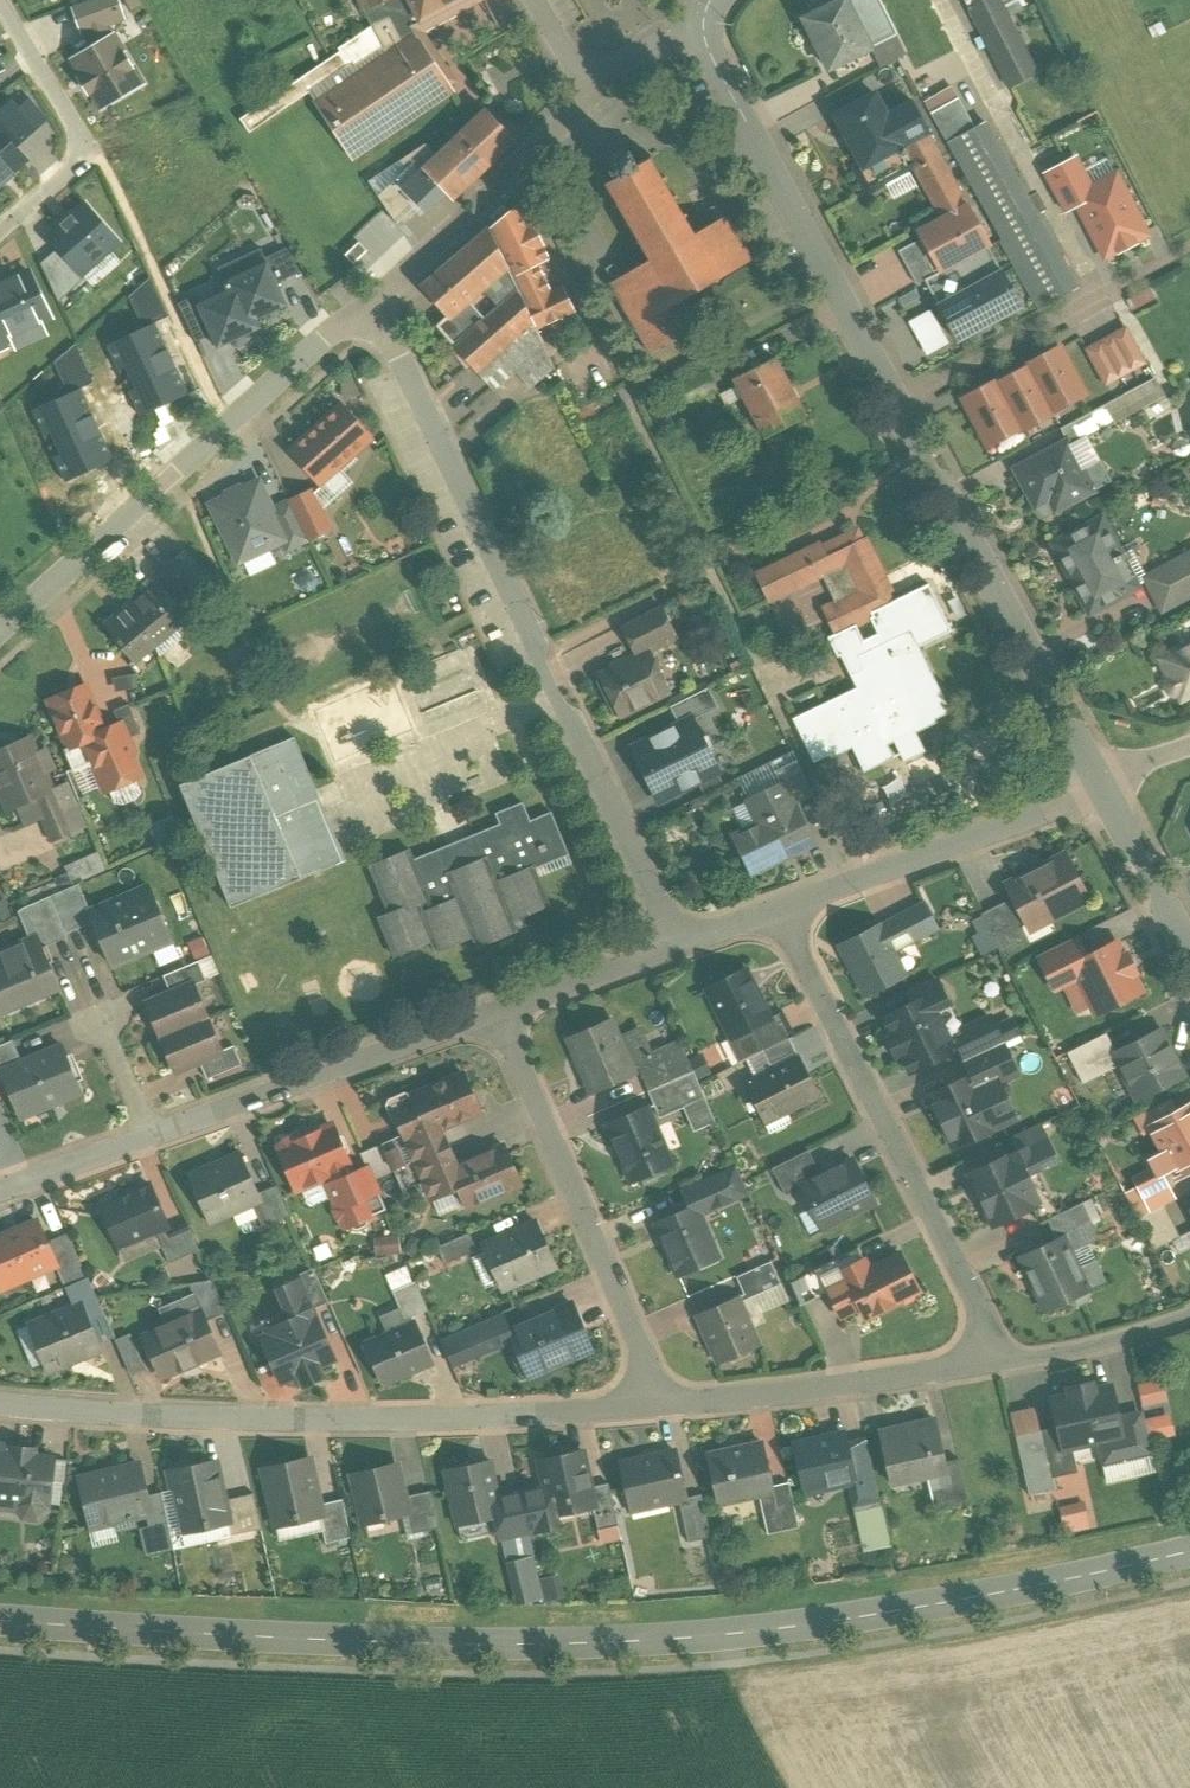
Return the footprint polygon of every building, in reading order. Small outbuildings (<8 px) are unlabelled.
[(73,7),(82,34),(125,19),(118,0),(91,0),(73,7)] [(378,24),(412,6),(409,0),(366,0),(378,24)] [(412,6),(417,15),(425,31),(484,0),(409,0),(412,6)] [(804,20),(829,70),(872,49),(871,48),(847,0),(843,0),(804,20)] [(879,0),(847,0),(871,48),(897,36),(879,0)] [(897,36),(916,72),(957,51),(931,0),(879,0),(897,36)] [(969,11),(970,10),(990,0),(964,0),(969,11)] [(970,10),(990,48),(1017,34),(1000,0),(990,0),(970,10)] [(378,24),(372,27),(339,50),(341,53),(241,120),(250,134),(350,67),(352,70),(383,49),(408,20),(417,15),(412,6),(378,24)] [(453,92),(408,20),(383,49),(387,54),(316,102),(354,159),(453,92)] [(1017,34),(990,48),(1010,87),(1037,73),(1017,34)] [(102,107),(142,84),(114,37),(74,60),(102,107)] [(874,95),(837,116),(862,162),(865,168),(902,147),(902,145),(906,143),(927,132),(913,105),(887,119),(874,95)] [(936,96),(925,102),(931,114),(942,108),(936,96)] [(975,128),(959,98),(942,108),(931,114),(948,144),(975,128)] [(15,149),(36,130),(10,102),(0,111),(0,132),(15,149)] [(438,157),(424,170),(446,193),(453,200),(515,141),(487,111),(438,157)] [(1078,290),(985,123),(975,128),(948,144),(1039,312),(1078,290)] [(0,132),(0,182),(25,160),(15,149),(0,132)] [(968,205),(927,132),(906,143),(914,158),(919,168),(915,170),(942,219),(968,205)] [(902,147),(865,168),(862,162),(855,165),(869,191),(896,177),(892,170),(914,158),(906,143),(902,145),(902,147)] [(426,145),(401,162),(408,169),(379,197),(397,225),(413,210),(421,217),(446,193),(424,170),(438,157),(426,145)] [(694,236),(684,219),(689,216),(687,215),(683,217),(674,200),(678,198),(676,196),(672,198),(663,182),(667,180),(666,178),(662,180),(651,162),(649,160),(652,157),(650,156),(648,158),(641,158),(639,160),(638,157),(634,156),(631,158),(629,154),(612,163),(615,167),(612,169),(610,176),(612,175),(607,182),(607,184),(604,183),(603,185),(608,187),(619,205),(614,207),(616,209),(620,207),(630,223),(625,226),(626,228),(631,225),(640,242),(636,244),(637,246),(641,244),(651,261),(622,278),(618,270),(610,275),(615,282),(610,285),(651,354),(693,329),(678,303),(719,279),(754,259),(729,216),(724,219),(720,211),(713,215),(717,223),(694,236)] [(1090,189),(1074,159),(1045,175),(1064,211),(1079,204),(1075,197),(1090,189)] [(1146,233),(1116,175),(1090,189),(1075,197),(1079,204),(1106,256),(1119,249),(1120,251),(1134,243),(1133,241),(1146,235),(1146,233)] [(549,260),(521,203),(488,231),(506,268),(512,279),(539,266),(549,260)] [(58,248),(82,274),(83,273),(119,241),(85,205),(49,237),(58,248)] [(942,219),(918,232),(940,272),(991,245),(969,205),(968,205),(942,219)] [(488,231),(423,287),(448,317),(450,318),(469,302),(482,290),(506,268),(488,231)] [(991,245),(940,272),(926,280),(939,306),(1002,273),(1003,274),(1014,268),(999,242),(991,246),(991,245)] [(82,274),(58,248),(41,264),(59,302),(87,277),(83,273),(82,274)] [(220,268),(231,290),(232,290),(233,294),(242,290),(255,284),(249,272),(242,257),(220,268)] [(255,284),(242,290),(254,317),(285,303),(267,264),(249,272),(255,284)] [(539,266),(512,279),(537,330),(576,312),(563,286),(551,292),(539,266)] [(498,308),(485,319),(469,302),(450,318),(448,317),(437,327),(493,390),(515,370),(527,360),(526,358),(546,348),(537,330),(512,279),(506,268),(482,290),(498,308)] [(0,286),(0,339),(0,340),(3,339),(51,317),(30,272),(0,286)] [(1002,273),(939,306),(959,341),(1020,307),(1003,274),(1002,273)] [(144,328),(155,323),(168,317),(150,278),(129,297),(144,328)] [(254,317),(242,290),(233,294),(232,290),(231,290),(200,304),(219,344),(233,338),(235,343),(238,344),(249,339),(250,336),(247,330),(258,326),(254,317)] [(144,328),(108,345),(141,416),(188,395),(155,323),(144,328)] [(1144,362),(1126,329),(1088,350),(1106,383),(1144,362)] [(69,394),(80,389),(94,383),(76,344),(54,363),(69,394)] [(546,348),(526,358),(527,360),(515,370),(530,387),(554,367),(546,348)] [(997,381),(964,399),(989,445),(1020,428),(1022,431),(1054,413),(1053,411),(1085,394),(1060,348),(1027,365),(1028,368),(999,384),(997,381)] [(806,416),(775,359),(735,380),(766,437),(806,416)] [(69,394),(33,410),(66,482),(114,460),(80,389),(69,394)] [(342,404),(289,452),(320,486),(373,439),(342,404)] [(1068,441),(1015,469),(1036,508),(1060,495),(1056,487),(1065,483),(1075,502),(1094,492),(1068,441)] [(258,482),(213,504),(240,560),(285,539),(258,482)] [(332,530),(314,491),(290,502),(308,541),(332,530)] [(1102,520),(1056,544),(1057,546),(1060,544),(1078,577),(1073,579),(1091,611),(1141,585),(1125,554),(1120,556),(1102,520)] [(866,538),(841,550),(840,549),(827,555),(821,543),(756,575),(769,602),(825,575),(839,602),(823,609),(836,636),(874,618),(872,614),(893,604),(888,594),(892,592),(866,538)] [(201,573),(184,552),(172,563),(188,583),(201,573)] [(1152,575),(1160,589),(1161,590),(1189,575),(1189,561),(1187,557),(1152,575)] [(172,563),(155,577),(172,597),(188,583),(172,563)] [(1161,590),(1160,589),(1154,593),(1163,610),(1189,596),(1189,575),(1161,590)] [(159,584),(144,596),(143,595),(126,609),(153,641),(168,629),(171,633),(189,618),(172,597),(155,577),(154,578),(159,584)] [(661,607),(622,626),(638,657),(648,652),(649,653),(677,639),(661,607)] [(153,641),(126,609),(125,610),(126,611),(119,617),(118,616),(105,626),(132,659),(153,641)] [(911,631),(858,657),(870,683),(794,720),(815,762),(852,744),(865,772),(901,754),(905,761),(925,752),(914,730),(950,712),(911,631)] [(1161,660),(1170,677),(1168,680),(1167,683),(1166,686),(1167,689),(1168,691),(1170,693),(1171,694),(1173,695),(1177,696),(1180,695),(1182,700),(1189,696),(1189,645),(1161,660)] [(638,657),(627,663),(623,661),(612,666),(610,671),(602,676),(612,697),(610,702),(614,711),(620,712),(620,713),(622,716),(668,692),(649,653),(648,652),(638,657)] [(106,732),(96,708),(97,707),(91,694),(90,695),(86,686),(49,702),(69,748),(64,749),(74,774),(95,765),(106,792),(110,790),(136,779),(139,778),(131,758),(134,752),(128,739),(122,725),(106,732)] [(126,697),(113,703),(122,725),(135,719),(126,697)] [(142,734),(135,719),(122,725),(128,739),(142,734)] [(692,720),(635,747),(655,789),(712,763),(692,720)] [(6,749),(6,748),(0,750),(0,777),(3,776),(17,808),(34,801),(54,792),(54,790),(31,738),(6,749)] [(345,861),(295,739),(181,785),(232,908),(345,861)] [(798,762),(776,773),(782,785),(784,785),(794,806),(815,796),(798,762)] [(136,779),(110,790),(116,804),(123,805),(137,799),(142,793),(136,779)] [(782,785),(757,798),(768,820),(735,836),(753,873),(813,844),(794,806),(784,785),(782,785)] [(54,792),(34,801),(52,843),(76,832),(57,789),(54,790),(54,792)] [(523,803),(496,814),(501,825),(414,861),(410,850),(370,866),(390,914),(379,918),(395,958),(432,943),(436,953),(473,938),(478,948),(517,932),(513,921),(550,906),(535,869),(569,855),(551,813),(530,822),(523,803)] [(1066,855),(1006,885),(1016,903),(1027,924),(1046,915),(1049,921),(1089,900),(1066,855)] [(79,885),(51,897),(67,935),(94,923),(90,913),(91,912),(79,885)] [(91,912),(90,913),(94,923),(113,967),(173,942),(150,887),(91,912)] [(51,897),(23,908),(36,938),(38,937),(42,945),(67,935),(51,897)] [(1016,903),(984,920),(1001,953),(1029,939),(1022,927),(1027,924),(1016,903)] [(922,906),(880,926),(887,942),(908,931),(914,941),(934,931),(922,906)] [(880,926),(841,946),(866,996),(905,976),(887,942),(880,926)] [(0,953),(0,1010),(2,1014),(60,989),(42,945),(38,937),(36,938),(0,953)] [(1076,938),(1039,956),(1055,988),(1078,976),(1073,966),(1086,959),(1076,938)] [(1086,959),(1073,966),(1078,976),(1097,1014),(1140,992),(1132,975),(1136,973),(1135,971),(1128,957),(1127,955),(1123,957),(1116,944),(1086,959)] [(199,962),(164,976),(172,994),(193,985),(194,986),(207,981),(199,962)] [(770,1019),(746,971),(708,990),(732,1038),(751,1029),(756,1038),(774,1028),(770,1019)] [(936,979),(910,991),(916,1004),(929,998),(935,1010),(948,1005),(936,979)] [(172,994),(148,1004),(162,1038),(208,1019),(194,986),(193,985),(172,994)] [(916,1004),(886,1018),(894,1036),(888,1039),(896,1057),(903,1054),(911,1071),(959,1049),(953,1036),(961,1032),(948,1005),(935,1010),(929,998),(916,1004)] [(961,1032),(953,1036),(959,1049),(966,1062),(1004,1044),(1020,1036),(1012,1020),(996,1028),(991,1018),(961,1032)] [(208,1019),(162,1038),(177,1072),(200,1062),(222,1053),(221,1052),(208,1019)] [(611,1020),(569,1038),(593,1093),(635,1075),(629,1062),(611,1020)] [(774,1028),(756,1038),(751,1029),(732,1038),(744,1062),(763,1052),(789,1039),(782,1024),(774,1028)] [(1160,1031),(1115,1053),(1115,1054),(1121,1065),(1139,1100),(1161,1088),(1165,1089),(1166,1086),(1171,1084),(1174,1085),(1175,1081),(1183,1077),(1182,1076),(1184,1072),(1177,1059),(1174,1058),(1160,1031)] [(1100,1037),(1068,1053),(1083,1084),(1121,1065),(1115,1054),(1110,1057),(1100,1037)] [(789,1039),(763,1052),(770,1066),(796,1053),(789,1039)] [(0,1046),(0,1069),(2,1073),(23,1063),(13,1040),(0,1046)] [(1004,1044),(966,1062),(966,1063),(970,1061),(982,1089),(1017,1073),(1004,1044)] [(23,1063),(2,1073),(20,1116),(48,1104),(49,1106),(82,1092),(63,1046),(23,1063)] [(222,1053),(200,1062),(207,1080),(242,1065),(234,1046),(221,1052),(222,1053)] [(662,1052),(646,1059),(652,1073),(643,1077),(649,1091),(674,1080),(662,1052)] [(800,1058),(746,1085),(765,1123),(819,1096),(800,1058)] [(674,1080),(649,1091),(660,1117),(686,1106),(696,1129),(715,1121),(693,1072),(674,1080)] [(417,1107),(396,1116),(405,1135),(408,1142),(428,1133),(429,1135),(436,1132),(480,1113),(464,1074),(412,1096),(417,1107)] [(971,1078),(930,1096),(931,1098),(932,1097),(940,1115),(939,1116),(954,1148),(995,1129),(1015,1120),(1014,1117),(1011,1118),(1012,1119),(1000,1125),(986,1093),(979,1096),(971,1078)] [(1150,1128),(1177,1179),(1189,1172),(1189,1106),(1150,1128)] [(672,1164),(648,1108),(607,1126),(631,1182),(672,1164)] [(331,1128),(309,1138),(308,1137),(304,1139),(299,1137),(286,1142),(284,1147),(280,1149),(298,1190),(330,1176),(333,1184),(329,1186),(338,1206),(336,1210),(340,1219),(345,1221),(347,1226),(351,1224),(353,1228),(358,1230),(366,1226),(368,1221),(367,1218),(369,1217),(352,1177),(348,1168),(350,1167),(333,1126),(331,1127),(331,1128)] [(1040,1126),(1012,1139),(1019,1154),(1010,1158),(1016,1170),(1053,1153),(1040,1126)] [(405,1135),(361,1154),(368,1170),(373,1180),(394,1170),(416,1161),(444,1149),(436,1132),(429,1135),(428,1133),(408,1142),(405,1135)] [(452,1169),(451,1169),(457,1183),(468,1209),(521,1186),(504,1146),(452,1169)] [(444,1149),(416,1161),(422,1178),(430,1195),(457,1183),(451,1169),(452,1169),(444,1149)] [(808,1151),(773,1169),(786,1196),(803,1187),(798,1178),(817,1168),(808,1151)] [(242,1154),(189,1177),(209,1223),(252,1204),(251,1200),(250,1199),(260,1195),(259,1194),(242,1154)] [(1010,1156),(971,1175),(994,1225),(1033,1207),(1016,1170),(1010,1158),(1010,1156)] [(416,1161),(394,1170),(401,1187),(422,1178),(416,1161)] [(853,1161),(821,1177),(817,1168),(798,1178),(803,1187),(823,1228),(874,1203),(853,1161)] [(373,1180),(368,1170),(352,1177),(369,1217),(385,1210),(373,1180)] [(711,1177),(683,1190),(691,1209),(696,1207),(699,1213),(722,1203),(711,1177)] [(1154,1184),(1127,1198),(1138,1219),(1165,1206),(1154,1184)] [(151,1186),(102,1208),(119,1247),(121,1246),(120,1245),(139,1237),(139,1238),(168,1225),(151,1186)] [(278,1186),(259,1194),(260,1195),(250,1199),(252,1204),(263,1228),(291,1216),(278,1186)] [(1083,1203),(1053,1217),(1060,1233),(1090,1219),(1083,1203)] [(1138,1219),(1154,1251),(1189,1233),(1189,1232),(1181,1236),(1165,1206),(1138,1219)] [(691,1209),(656,1224),(679,1275),(718,1258),(699,1213),(696,1207),(691,1209)] [(1090,1219),(1060,1233),(1062,1237),(1063,1236),(1071,1253),(1100,1240),(1090,1219)] [(0,1240),(0,1286),(1,1288),(56,1265),(56,1264),(47,1243),(39,1223),(0,1240)] [(537,1223),(483,1247),(502,1290),(556,1267),(537,1223)] [(188,1224),(158,1238),(170,1264),(200,1251),(188,1224)] [(88,1278),(69,1234),(47,1243),(56,1264),(56,1265),(66,1288),(68,1287),(88,1278)] [(470,1234),(437,1247),(445,1264),(477,1250),(470,1234)] [(1062,1237),(1020,1257),(1046,1312),(1089,1292),(1071,1253),(1063,1236),(1062,1237)] [(858,1248),(832,1261),(844,1284),(848,1282),(847,1281),(869,1270),(858,1248)] [(869,1270),(847,1281),(848,1282),(867,1319),(919,1292),(900,1255),(869,1270)] [(772,1262),(737,1277),(744,1295),(738,1298),(740,1303),(781,1285),(772,1262)] [(314,1269),(295,1277),(297,1282),(299,1281),(312,1311),(329,1303),(314,1269)] [(88,1278),(68,1287),(76,1306),(83,1303),(91,1321),(104,1316),(88,1279),(88,1278)] [(213,1281),(190,1284),(201,1312),(206,1322),(227,1313),(213,1281)] [(297,1282),(278,1290),(287,1311),(294,1325),(314,1316),(312,1311),(299,1281),(297,1282)] [(416,1282),(393,1292),(408,1327),(414,1324),(412,1318),(428,1311),(416,1282)] [(738,1298),(698,1315),(719,1364),(759,1346),(740,1303),(738,1298)] [(76,1306),(29,1326),(48,1373),(103,1350),(91,1321),(83,1303),(76,1306)] [(572,1304),(516,1328),(536,1374),(592,1350),(572,1304)] [(287,1311),(264,1321),(263,1320),(261,1321),(262,1323),(263,1323),(268,1336),(294,1325),(287,1311)] [(201,1312),(145,1336),(163,1378),(219,1354),(206,1322),(201,1312)] [(501,1314),(464,1330),(476,1356),(513,1341),(501,1314)] [(268,1336),(263,1339),(282,1382),(300,1375),(304,1385),(322,1377),(317,1366),(332,1359),(333,1360),(334,1359),(315,1316),(314,1316),(294,1325),(268,1336)] [(408,1327),(366,1345),(383,1385),(433,1363),(416,1323),(414,1324),(408,1327)] [(1164,1377),(1137,1382),(1142,1405),(1169,1401),(1164,1377)] [(1111,1387),(1053,1400),(1060,1432),(1064,1449),(1072,1447),(1122,1436),(1111,1387)] [(1165,1412),(1145,1417),(1150,1439),(1177,1435),(1172,1411),(1165,1412)] [(936,1420),(880,1432),(892,1484),(927,1477),(947,1472),(946,1466),(936,1420)] [(1044,1431),(1016,1437),(1029,1496),(1056,1490),(1044,1435),(1045,1435),(1044,1431)] [(1060,1432),(1045,1435),(1044,1435),(1056,1490),(1057,1489),(1055,1478),(1078,1472),(1072,1447),(1064,1449),(1060,1432)] [(844,1435),(796,1446),(806,1492),(808,1491),(807,1489),(829,1484),(830,1487),(852,1482),(855,1481),(850,1459),(844,1435)] [(763,1444),(708,1457),(717,1501),(758,1492),(773,1488),(773,1486),(763,1444)] [(0,1447),(0,1502),(49,1508),(54,1460),(30,1457),(31,1453),(16,1452),(16,1449),(0,1447)] [(658,1457),(623,1465),(623,1464),(621,1464),(631,1511),(633,1510),(632,1506),(667,1498),(668,1502),(687,1498),(676,1452),(658,1456),(658,1457)] [(583,1453),(541,1462),(552,1515),(554,1515),(553,1509),(571,1505),(573,1511),(593,1507),(595,1506),(591,1488),(583,1453)] [(870,1455),(850,1459),(855,1481),(852,1482),(857,1503),(880,1499),(870,1455)] [(217,1461),(169,1471),(183,1534),(229,1524),(230,1524),(225,1501),(217,1461)] [(310,1461),(264,1471),(279,1538),(281,1538),(277,1519),(296,1515),(297,1521),(320,1516),(322,1515),(320,1505),(310,1461)] [(490,1461),(446,1471),(458,1526),(497,1518),(502,1517),(499,1499),(490,1461)] [(947,1472),(927,1477),(935,1508),(969,1501),(960,1463),(946,1466),(947,1472)] [(397,1464),(353,1475),(365,1525),(408,1515),(409,1515),(405,1497),(397,1464)] [(140,1465),(81,1479),(92,1527),(114,1522),(116,1529),(134,1524),(133,1518),(146,1515),(151,1513),(147,1496),(140,1465)] [(773,1488),(758,1492),(768,1535),(799,1528),(789,1483),(773,1486),(773,1488)] [(609,1484),(591,1488),(595,1506),(593,1507),(598,1530),(618,1525),(609,1484)] [(431,1491),(405,1497),(409,1515),(408,1515),(409,1523),(420,1520),(422,1532),(439,1528),(431,1491)] [(161,1493),(147,1496),(151,1513),(146,1515),(149,1528),(168,1524),(161,1493)] [(254,1494),(225,1501),(230,1524),(229,1524),(232,1536),(262,1529),(254,1494)] [(522,1494),(499,1499),(502,1517),(497,1518),(501,1538),(530,1531),(522,1494)] [(701,1501),(680,1506),(688,1543),(711,1538),(702,1495),(700,1495),(701,1501)] [(343,1500),(320,1505),(322,1515),(320,1516),(326,1544),(351,1538),(343,1500)]
